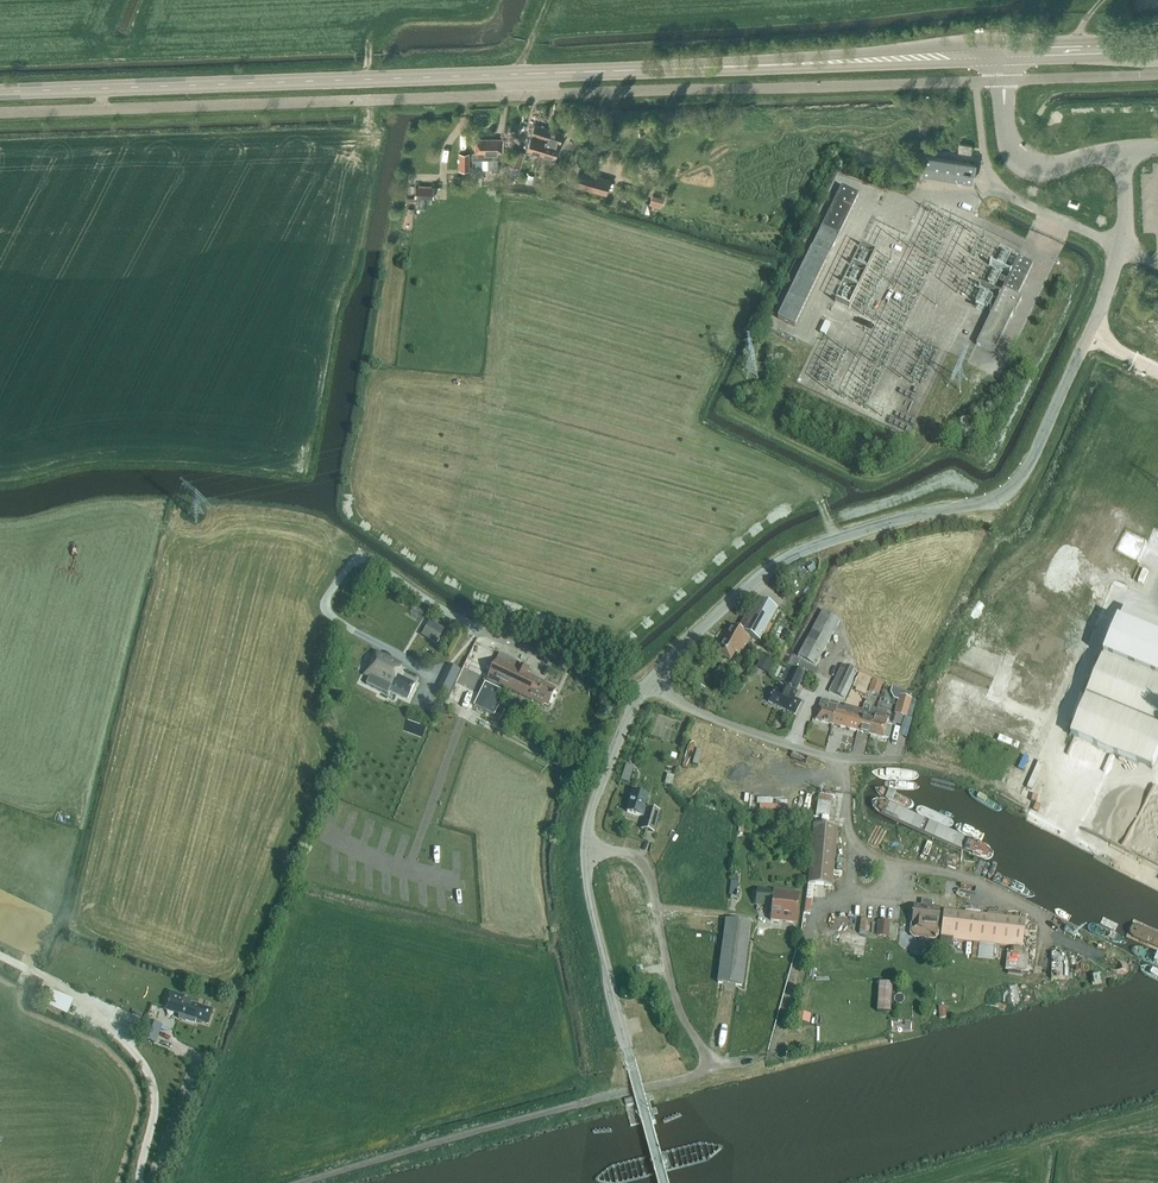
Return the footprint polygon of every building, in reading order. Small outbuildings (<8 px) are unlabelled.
[(547,141),(551,130),(535,124),(527,150),(541,155),(545,141),(547,141)] [(563,133),(551,130),(547,141),(545,141),(541,155),(555,159),(563,133)] [(472,159),(475,159),(502,159),(503,139),(476,139),(475,152),(472,152),(472,159)] [(960,143),(958,152),(971,154),(972,146),(960,143)] [(514,183),(518,168),(523,152),(513,149),(509,164),(508,165),(506,171),(507,171),(506,174),(508,174),(506,180),(514,183)] [(460,153),(459,175),(469,175),(469,153),(460,153)] [(921,174),(972,182),(975,164),(924,155),(921,174)] [(611,180),(578,170),(574,186),(606,195),(611,180)] [(795,327),(839,235),(859,194),(842,186),(822,226),(778,318),(795,327)] [(415,198),(433,199),(434,188),(416,187),(415,198)] [(668,195),(654,190),(650,204),(664,208),(668,195)] [(850,308),(876,253),(862,246),(835,302),(850,308)] [(1018,257),(1003,289),(976,344),(994,353),(1014,311),(1015,312),(1022,298),(1018,296),(1033,264),(1018,257)] [(820,333),(825,336),(831,325),(825,322),(820,333)] [(766,334),(769,328),(764,325),(761,331),(766,334)] [(805,565),(811,572),(816,568),(810,561),(809,562),(805,565)] [(759,642),(777,611),(756,599),(739,630),(732,626),(717,654),(730,661),(735,653),(739,655),(749,637),(759,642)] [(816,667),(841,621),(822,611),(798,657),(816,667)] [(432,622),(429,629),(442,636),(445,630),(432,622)] [(1157,683),(1157,639),(1120,623),(1104,660),(1157,683)] [(396,632),(388,645),(400,653),(408,640),(396,632)] [(366,684),(388,694),(390,690),(408,699),(415,684),(397,676),(402,666),(376,653),(365,674),(370,676),(366,684)] [(499,653),(474,705),(486,711),(484,716),(492,720),(495,715),(508,689),(543,706),(543,704),(548,707),(556,690),(545,684),(545,683),(527,674),(529,670),(519,666),(520,664),(499,653)] [(756,668),(768,674),(773,663),(761,657),(756,668)] [(1072,736),(1151,769),(1157,753),(1157,683),(1104,660),(1099,672),(1098,672),(1072,736)] [(829,692),(845,700),(858,672),(842,665),(829,692)] [(451,666),(446,676),(456,681),(461,671),(451,666)] [(804,675),(793,669),(787,666),(781,678),(784,679),(782,682),(785,684),(797,690),(804,675)] [(854,684),(866,690),(871,679),(859,673),(854,684)] [(879,695),(883,684),(872,680),(868,692),(879,695)] [(796,696),(791,693),(793,691),(785,687),(782,693),(775,690),(769,702),(795,715),(801,702),(794,699),(796,696)] [(911,693),(901,691),(895,713),(906,717),(912,698),(910,698),(911,693)] [(836,711),(837,706),(837,704),(823,700),(821,701),(816,720),(832,724),(836,711)] [(877,709),(869,707),(870,706),(864,704),(862,711),(862,710),(857,731),(870,734),(876,714),(877,709)] [(837,706),(836,711),(832,724),(857,731),(862,710),(848,706),(847,709),(837,706)] [(888,712),(877,709),(876,714),(870,734),(888,739),(892,726),(887,725),(889,719),(886,718),(888,712)] [(634,767),(627,765),(621,780),(629,783),(634,767)] [(666,774),(664,784),(671,785),(674,776),(666,774)] [(645,808),(648,797),(637,794),(637,796),(632,794),(627,812),(642,817),(642,816),(645,817),(642,829),(654,833),(660,812),(648,809),(645,808)] [(774,803),(774,798),(761,798),(761,809),(790,810),(790,804),(774,803)] [(813,825),(808,884),(832,886),(837,827),(813,825)] [(798,893),(757,889),(755,905),(772,907),(771,921),(796,923),(799,892),(798,892),(798,893)] [(912,929),(911,936),(914,938),(934,940),(937,937),(938,928),(940,908),(932,907),(933,901),(922,900),(921,909),(914,908),(912,929)] [(944,910),(940,945),(952,947),(953,940),(988,944),(1022,947),(1026,919),(988,915),(944,910)] [(827,924),(841,925),(841,929),(872,930),(872,917),(827,916),(827,924)] [(889,938),(890,921),(878,920),(877,937),(889,938)] [(724,936),(718,983),(738,986),(742,987),(749,939),(750,924),(726,921),(724,936)] [(867,934),(860,933),(838,930),(837,943),(865,947),(867,934)] [(865,957),(866,947),(854,946),(853,955),(865,957)] [(1012,972),(1025,972),(1025,948),(1012,948),(1012,972)] [(1054,951),(1054,978),(1071,978),(1071,951),(1054,951)] [(67,1016),(73,1003),(49,992),(43,1005),(67,1016)] [(164,1008),(164,1010),(179,1015),(187,1017),(186,1020),(195,1023),(196,1020),(208,1024),(213,1010),(184,1001),(186,997),(169,992),(164,1008)] [(947,1007),(938,1007),(939,1019),(943,1020),(946,1018),(947,1007)] [(160,1026),(147,1021),(140,1039),(154,1044),(160,1026)] [(635,1105),(633,1099),(626,1101),(627,1108),(635,1105)]
